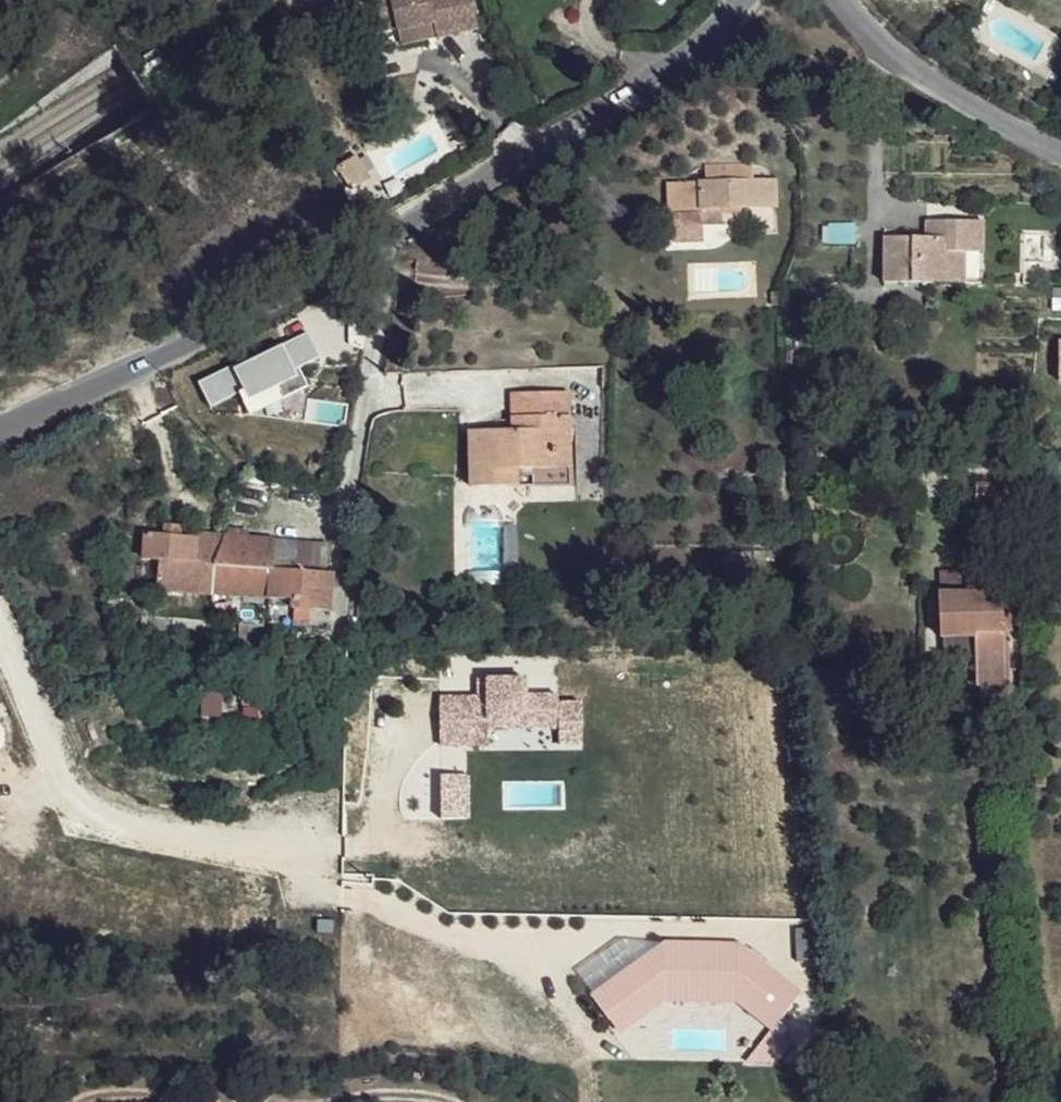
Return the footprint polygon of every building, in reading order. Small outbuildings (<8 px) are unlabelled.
[(395,33),(407,31),(403,0),(389,0),(395,33)] [(407,31),(411,47),(487,34),(479,0),(403,0),(407,31)] [(752,179),(752,164),(705,164),(706,182),(699,181),(699,189),(692,189),(692,207),(692,209),(671,210),(673,241),(700,241),(699,224),(699,207),(718,207),(776,206),(775,179),(752,179)] [(699,181),(667,182),(667,208),(692,207),(692,189),(699,189),(699,181)] [(718,207),(699,207),(699,224),(718,224),(718,207)] [(885,281),(962,283),(962,253),(963,219),(945,219),(945,237),(926,237),(886,236),(885,281)] [(926,237),(945,237),(945,219),(927,219),(926,237)] [(973,220),(963,219),(962,253),(972,253),(973,220)] [(983,219),(973,220),(972,253),(983,252),(983,219)] [(512,428),(469,430),(468,486),(518,485),(518,470),(533,469),(569,468),(574,465),(572,392),(513,392),(512,428)] [(569,468),(533,469),(535,484),(569,483),(569,468)] [(276,540),(195,531),(194,541),(145,536),(143,559),(161,561),(158,590),(292,603),(291,610),(329,614),(334,574),(273,567),(276,540)] [(1000,594),(938,596),(939,636),(976,636),(976,633),(1003,631),(1000,594)] [(275,626),(239,622),(237,644),(274,646),(275,626)] [(471,696),(440,693),(435,745),(487,743),(494,728),(561,727),(561,748),(585,747),(585,700),(557,701),(552,691),(528,691),(527,674),(472,676),(471,696)] [(1049,770),(1045,770),(1041,770),(1040,786),(1048,787),(1049,770)] [(474,775),(442,776),(443,819),(475,818),(474,775)] [(658,938),(594,1000),(623,1032),(661,992),(733,991),(761,1019),(790,992),(734,937),(658,938)]
